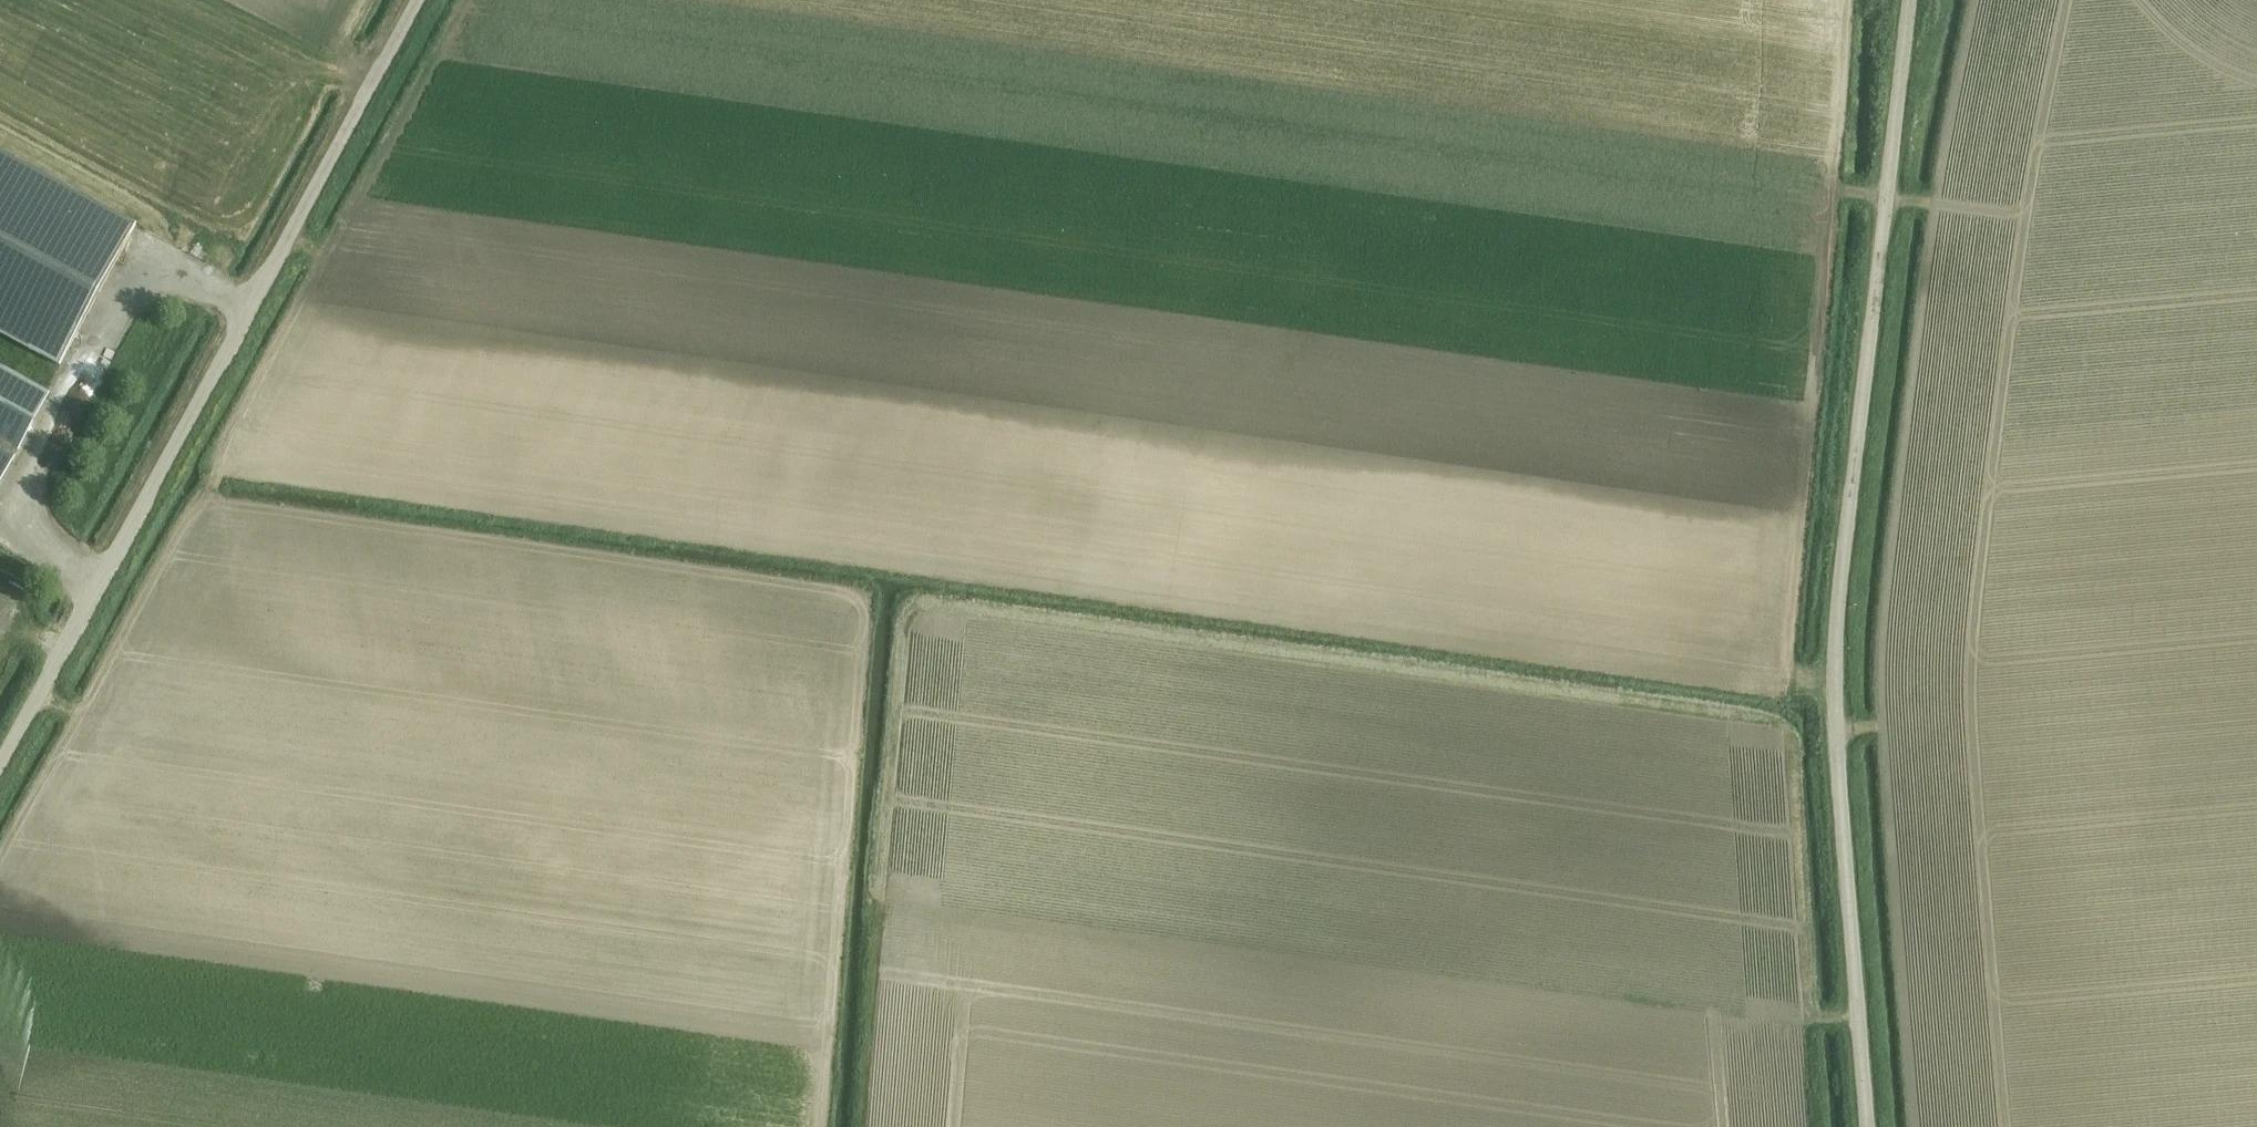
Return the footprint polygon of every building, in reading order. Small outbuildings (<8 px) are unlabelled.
[(136,225),(0,151),(0,333),(60,365),(136,225)] [(45,392),(0,368),(0,475),(45,392)]
